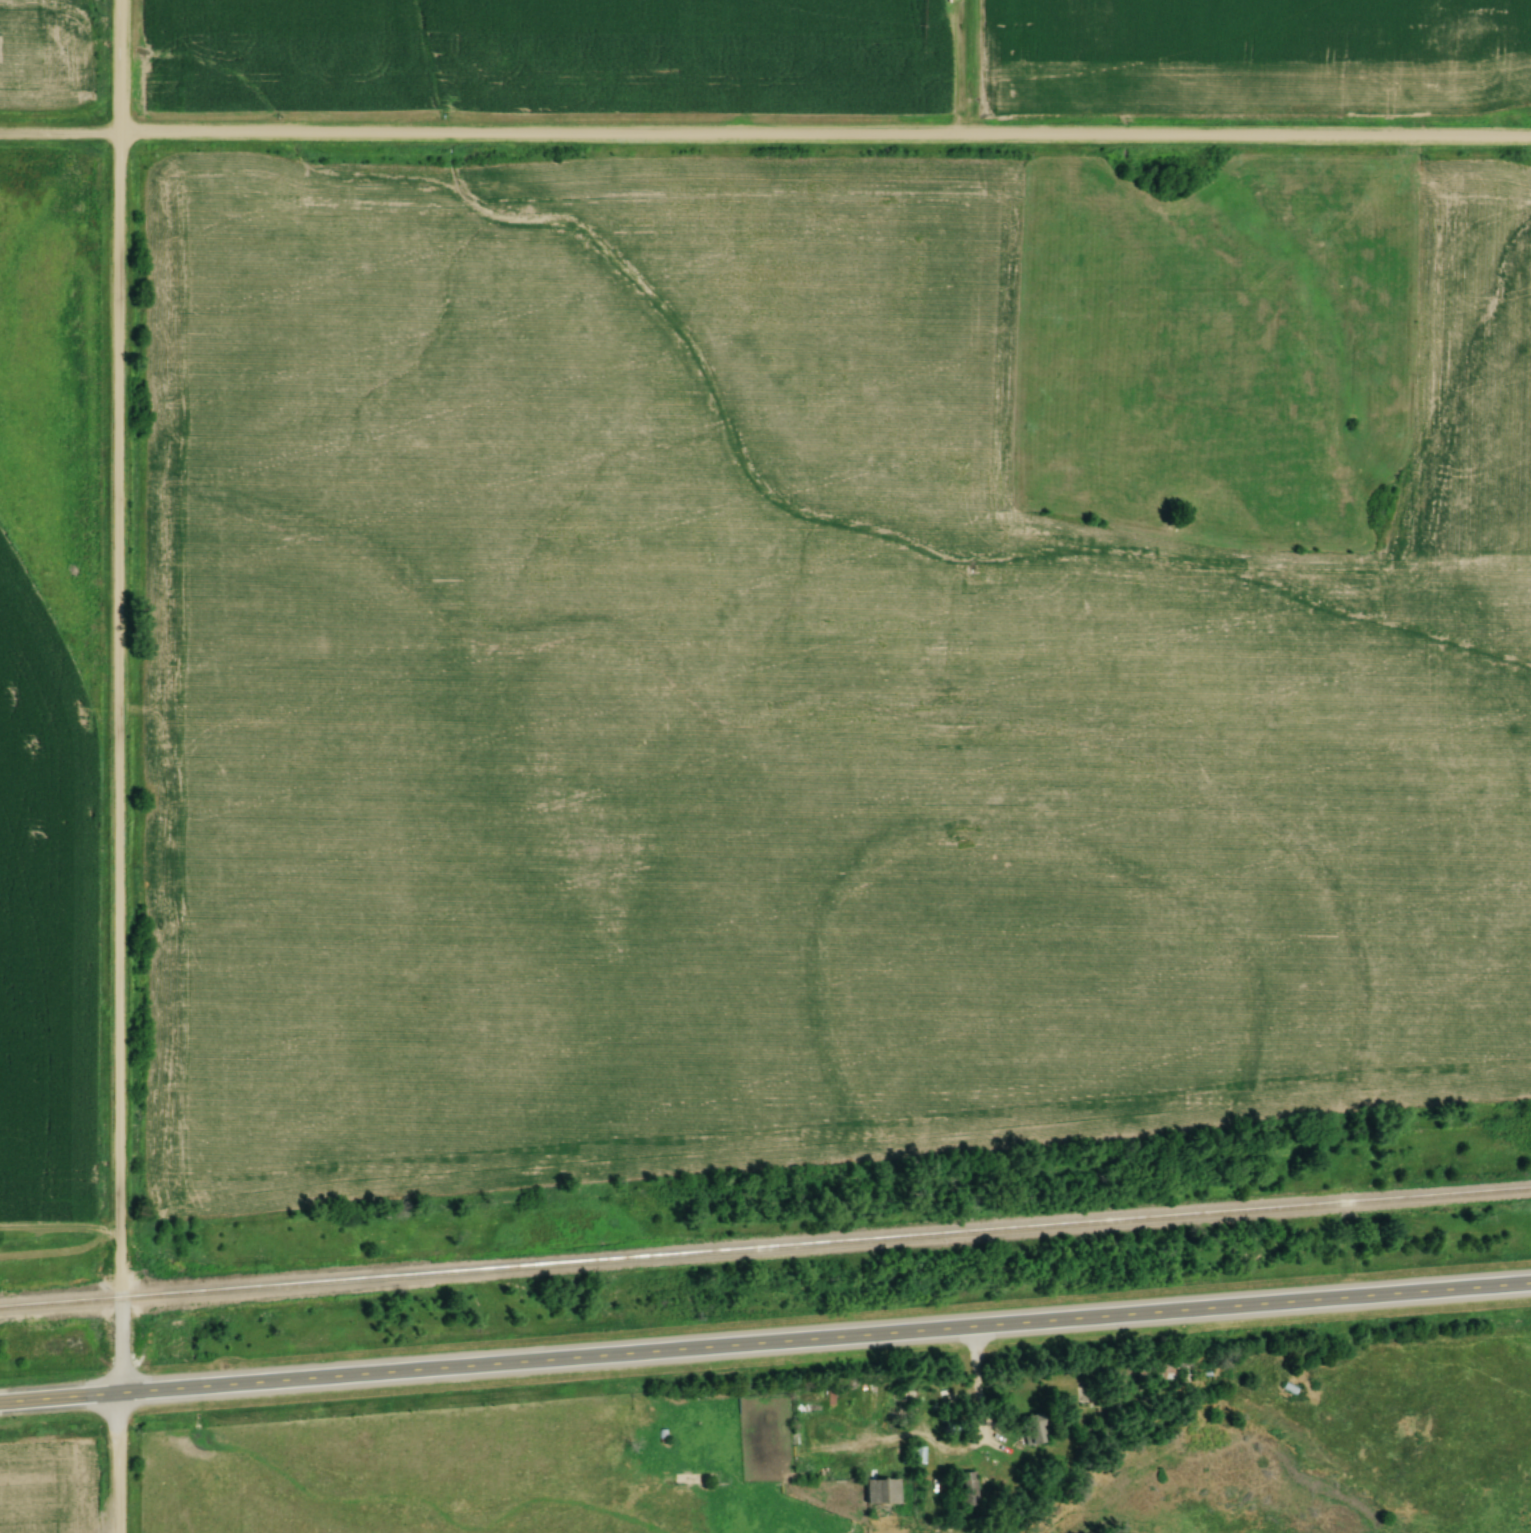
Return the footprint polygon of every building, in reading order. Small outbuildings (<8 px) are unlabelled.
[(1137,1382),(1181,1382),(1181,1364),(1137,1364),(1137,1382)] [(1041,1442),(1041,1432),(1026,1433),(1027,1444),(1041,1442)] [(912,1463),(923,1465),(926,1448),(915,1447),(912,1463)] [(867,1479),(867,1505),(902,1505),(902,1479),(867,1479)]
